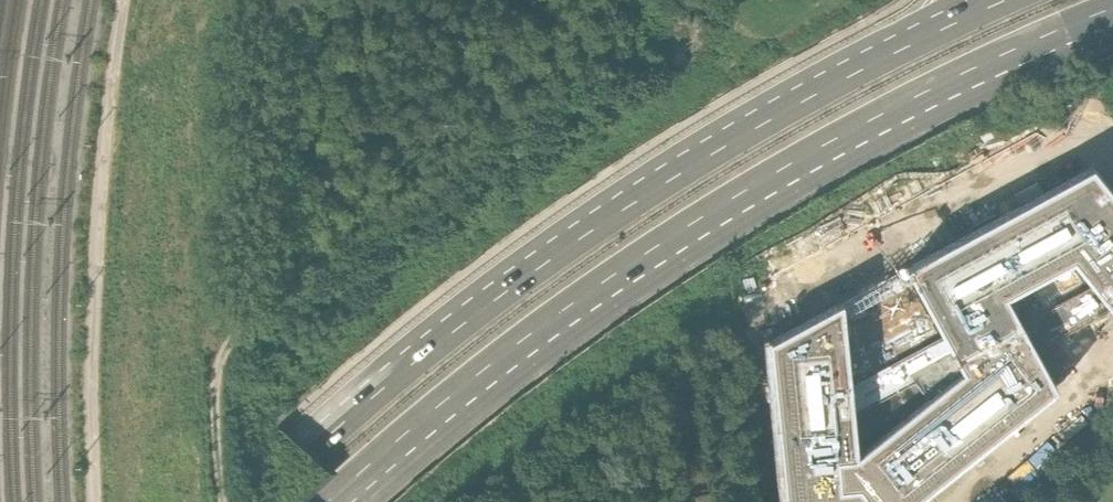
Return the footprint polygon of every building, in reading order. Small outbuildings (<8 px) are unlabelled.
[(769,342),(785,501),(919,501),(1058,391),(1036,352),(1112,310),(1112,311),(1112,193),(1092,167),(1078,174),(1057,185),(906,267),(907,268),(843,303),(842,302),(803,323),(773,339),(769,342)]
